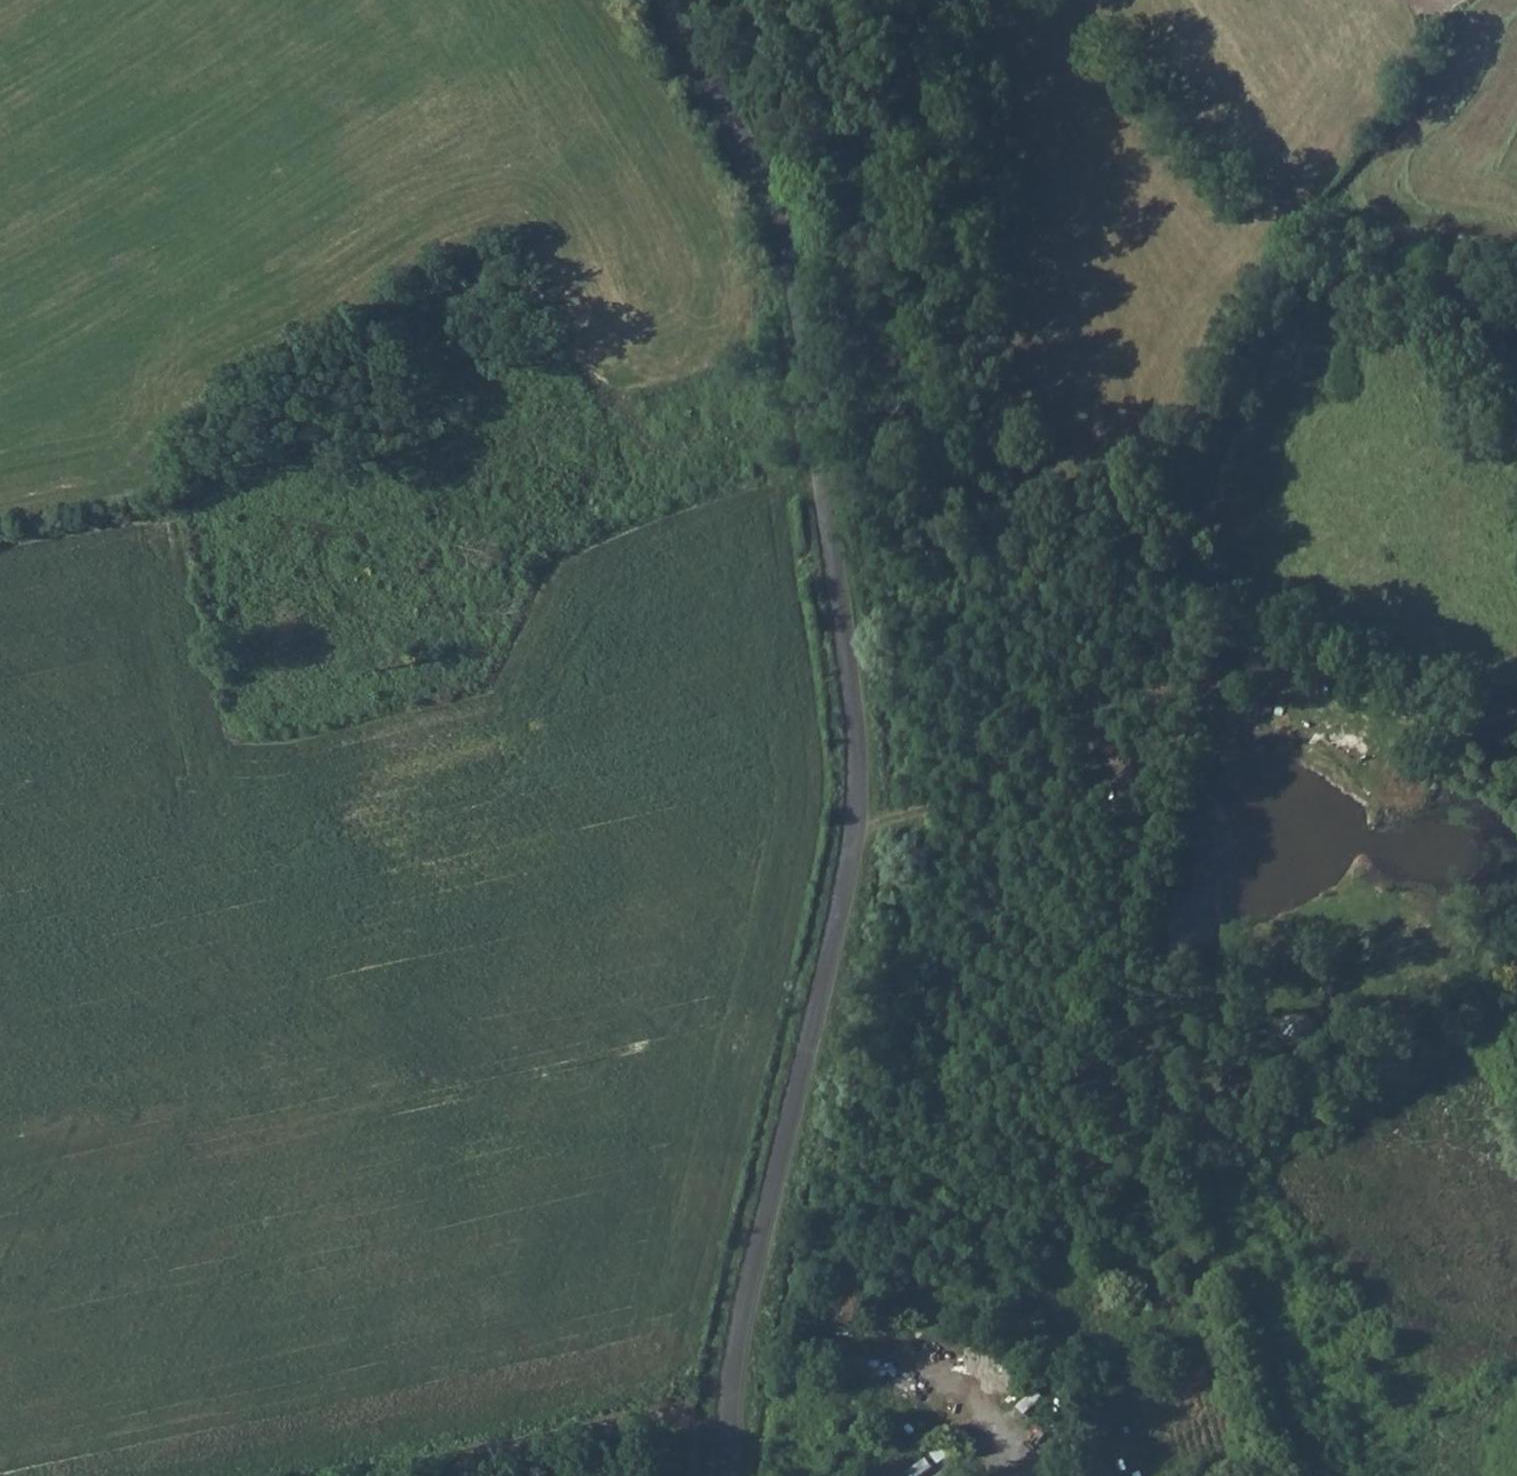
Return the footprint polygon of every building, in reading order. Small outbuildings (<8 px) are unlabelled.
[(954,1447),(903,1462),(907,1475),(962,1475),(954,1447)]
